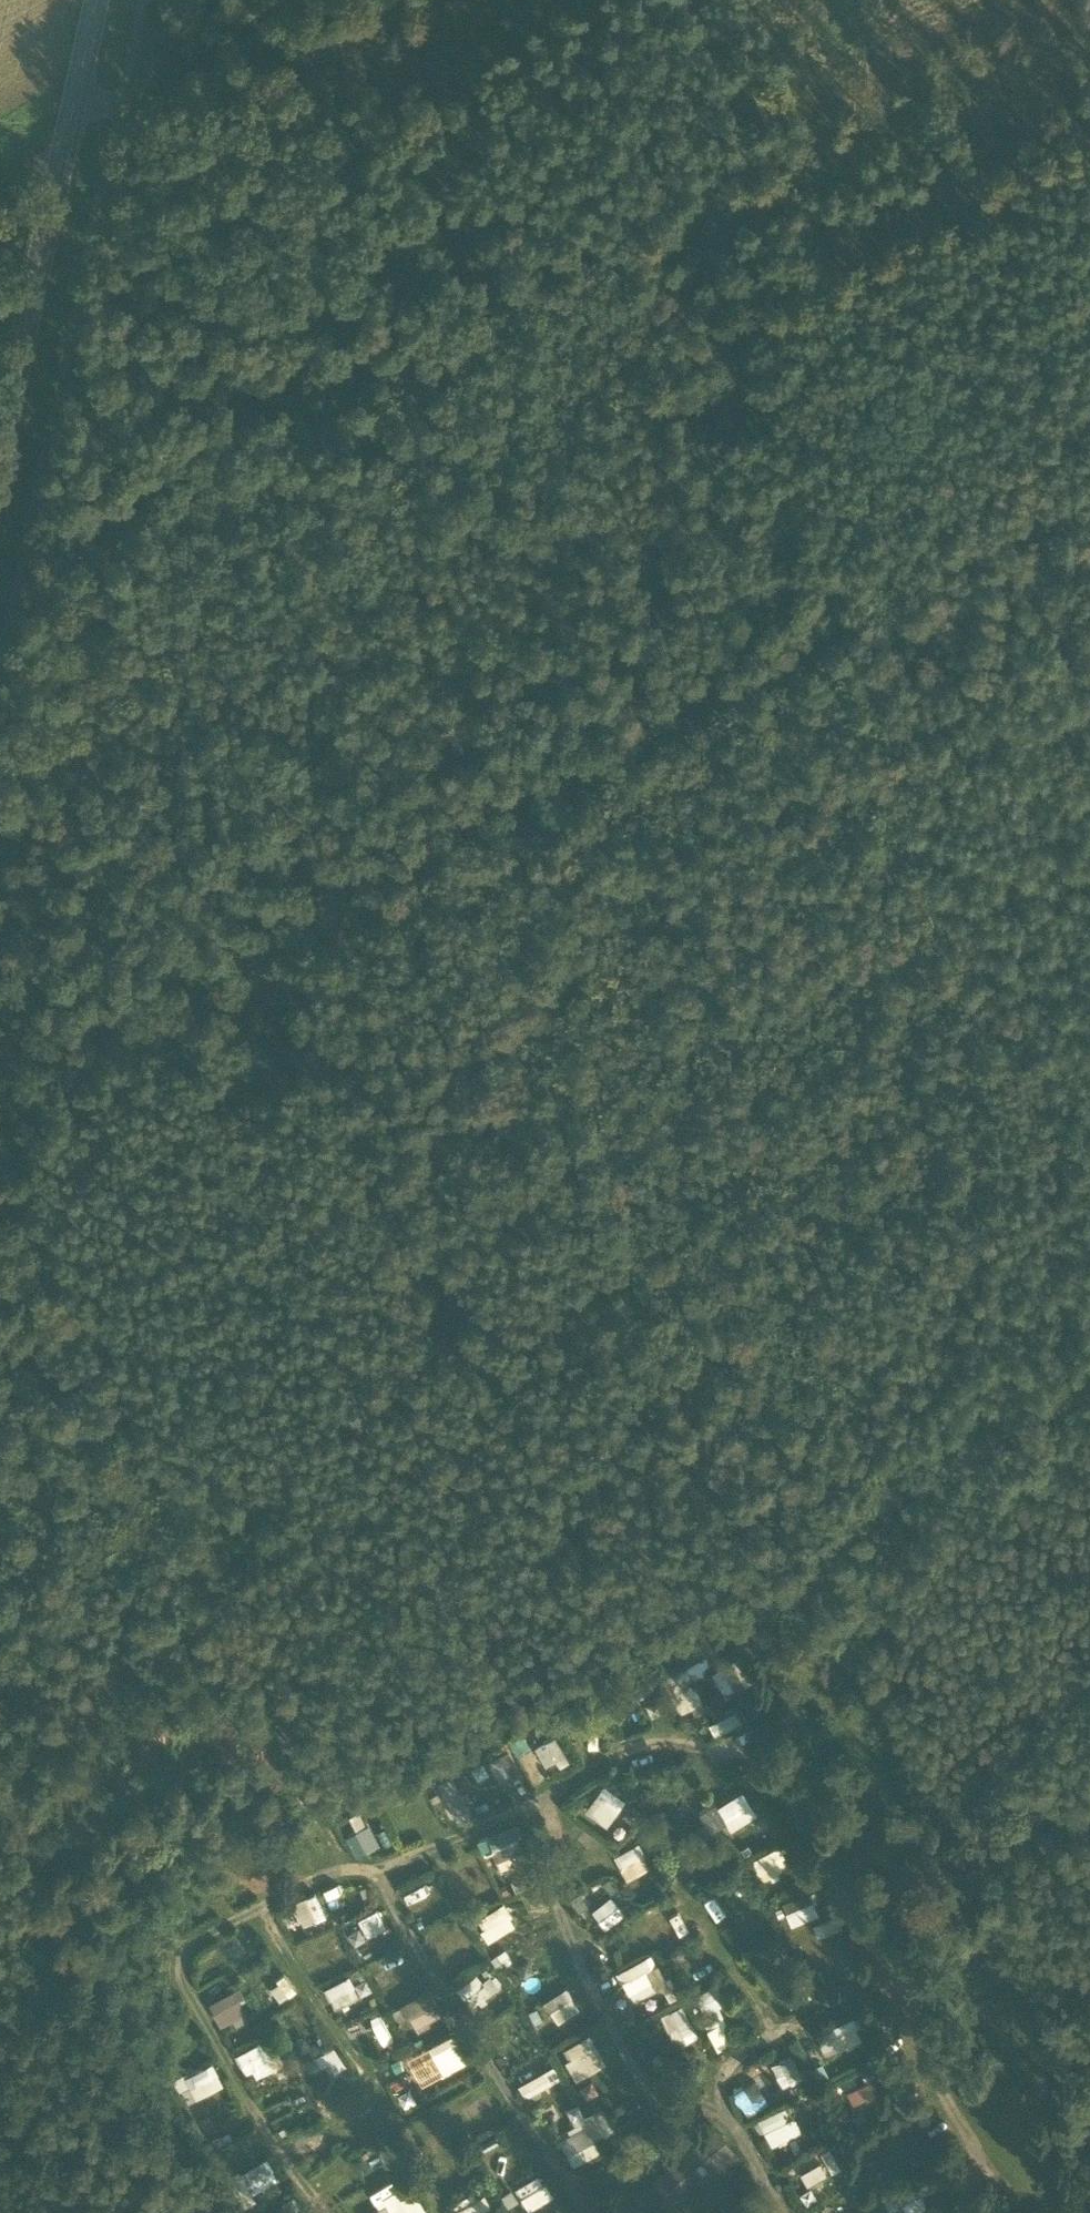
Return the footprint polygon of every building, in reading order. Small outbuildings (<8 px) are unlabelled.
[(710,1653),(663,1672),(679,1712),(704,1701),(694,1676),(716,1667),(710,1653)] [(725,1715),(707,1723),(713,1735),(748,1718),(739,1700),(722,1708),(725,1715)] [(554,1731),(528,1749),(546,1776),(572,1758),(554,1731)] [(488,1760),(501,1782),(522,1770),(509,1748),(488,1760)] [(454,1773),(471,1813),(479,1810),(461,1769),(454,1773)] [(439,1780),(458,1820),(470,1815),(451,1775),(439,1780)] [(585,1809),(608,1825),(627,1798),(604,1782),(585,1809)] [(744,1788),(717,1806),(732,1830),(760,1812),(744,1788)] [(357,1851),(375,1844),(362,1810),(343,1817),(357,1851)] [(521,1822),(490,1832),(501,1869),(532,1859),(521,1822)] [(640,1840),(615,1853),(628,1878),(653,1866),(640,1840)] [(780,1844),(749,1859),(760,1881),(790,1866),(780,1844)] [(407,1889),(411,1899),(432,1892),(428,1881),(407,1889)] [(727,1888),(706,1895),(713,1915),(733,1908),(727,1888)] [(813,1889),(783,1898),(790,1923),(821,1914),(813,1889)] [(317,1890),(293,1900),(304,1925),(327,1916),(317,1890)] [(606,1928),(626,1913),(611,1894),(591,1909),(606,1928)] [(505,1902),(478,1915),(489,1939),(517,1926),(505,1902)] [(376,1978),(393,1967),(398,1975),(410,1967),(399,1950),(370,1968),(376,1978)] [(617,1969),(636,2004),(671,1985),(653,1951),(617,1969)] [(472,2004),(501,1979),(487,1963),(458,1988),(472,2004)] [(334,2008),(373,1992),(367,1978),(353,1984),(349,1975),(325,1985),(334,2008)] [(718,1982),(695,1993),(700,2004),(724,1993),(718,1982)] [(792,2005),(812,1993),(807,1983),(786,1994),(792,2005)] [(420,2030),(441,2017),(432,2004),(439,2000),(431,1986),(393,2009),(400,2020),(410,2014),(420,2030)] [(545,1996),(555,2021),(581,2011),(572,1986),(545,1996)] [(250,2014),(237,1987),(211,1999),(224,2026),(250,2014)] [(675,2043),(698,2032),(684,2003),(661,2014),(675,2043)] [(382,2011),(346,2026),(351,2038),(374,2029),(380,2044),(394,2038),(382,2011)] [(718,2047),(736,2038),(723,2012),(706,2020),(718,2047)] [(824,2051),(864,2038),(856,2016),(816,2029),(824,2051)] [(591,2032),(562,2048),(579,2078),(608,2061),(591,2032)] [(443,2067),(468,2056),(458,2033),(432,2044),(443,2067)] [(528,2077),(554,2062),(550,2055),(524,2070),(528,2077)] [(216,2062),(177,2073),(184,2099),(223,2087),(216,2062)] [(748,2074),(757,2091),(781,2080),(772,2062),(748,2074)] [(557,2065),(520,2081),(525,2094),(563,2079),(557,2065)] [(581,2085),(588,2098),(600,2092),(593,2079),(581,2085)] [(847,2089),(855,2104),(876,2094),(868,2079),(847,2089)] [(617,2127),(605,2103),(578,2116),(583,2125),(559,2137),(572,2162),(599,2149),(594,2139),(617,2127)] [(790,2108),(761,2114),(767,2142),(803,2134),(799,2117),(792,2118),(790,2108)] [(657,2181),(672,2199),(695,2180),(704,2192),(731,2170),(726,2163),(737,2155),(717,2130),(711,2135),(702,2143),(680,2162),(657,2181)] [(830,2146),(822,2151),(833,2171),(842,2166),(830,2146)] [(232,2172),(242,2205),(258,2200),(255,2189),(277,2182),(270,2160),(232,2172)] [(809,2183),(828,2174),(822,2161),(803,2170),(809,2183)] [(791,2171),(793,2190),(806,2188),(804,2169),(791,2171)] [(516,2184),(527,2208),(553,2196),(542,2172),(516,2184)] [(420,2196),(408,2174),(371,2194),(379,2208),(369,2212),(404,2212),(410,2210),(406,2203),(420,2196)] [(907,2212),(915,2212),(930,2207),(925,2192),(937,2187),(933,2178),(899,2190),(907,2212)] [(890,2183),(877,2190),(888,2210),(901,2203),(890,2183)] [(457,2212),(482,2212),(485,2212),(474,2191),(452,2203),(457,2212)] [(904,2204),(888,2210),(889,2212),(907,2212),(904,2204)]
